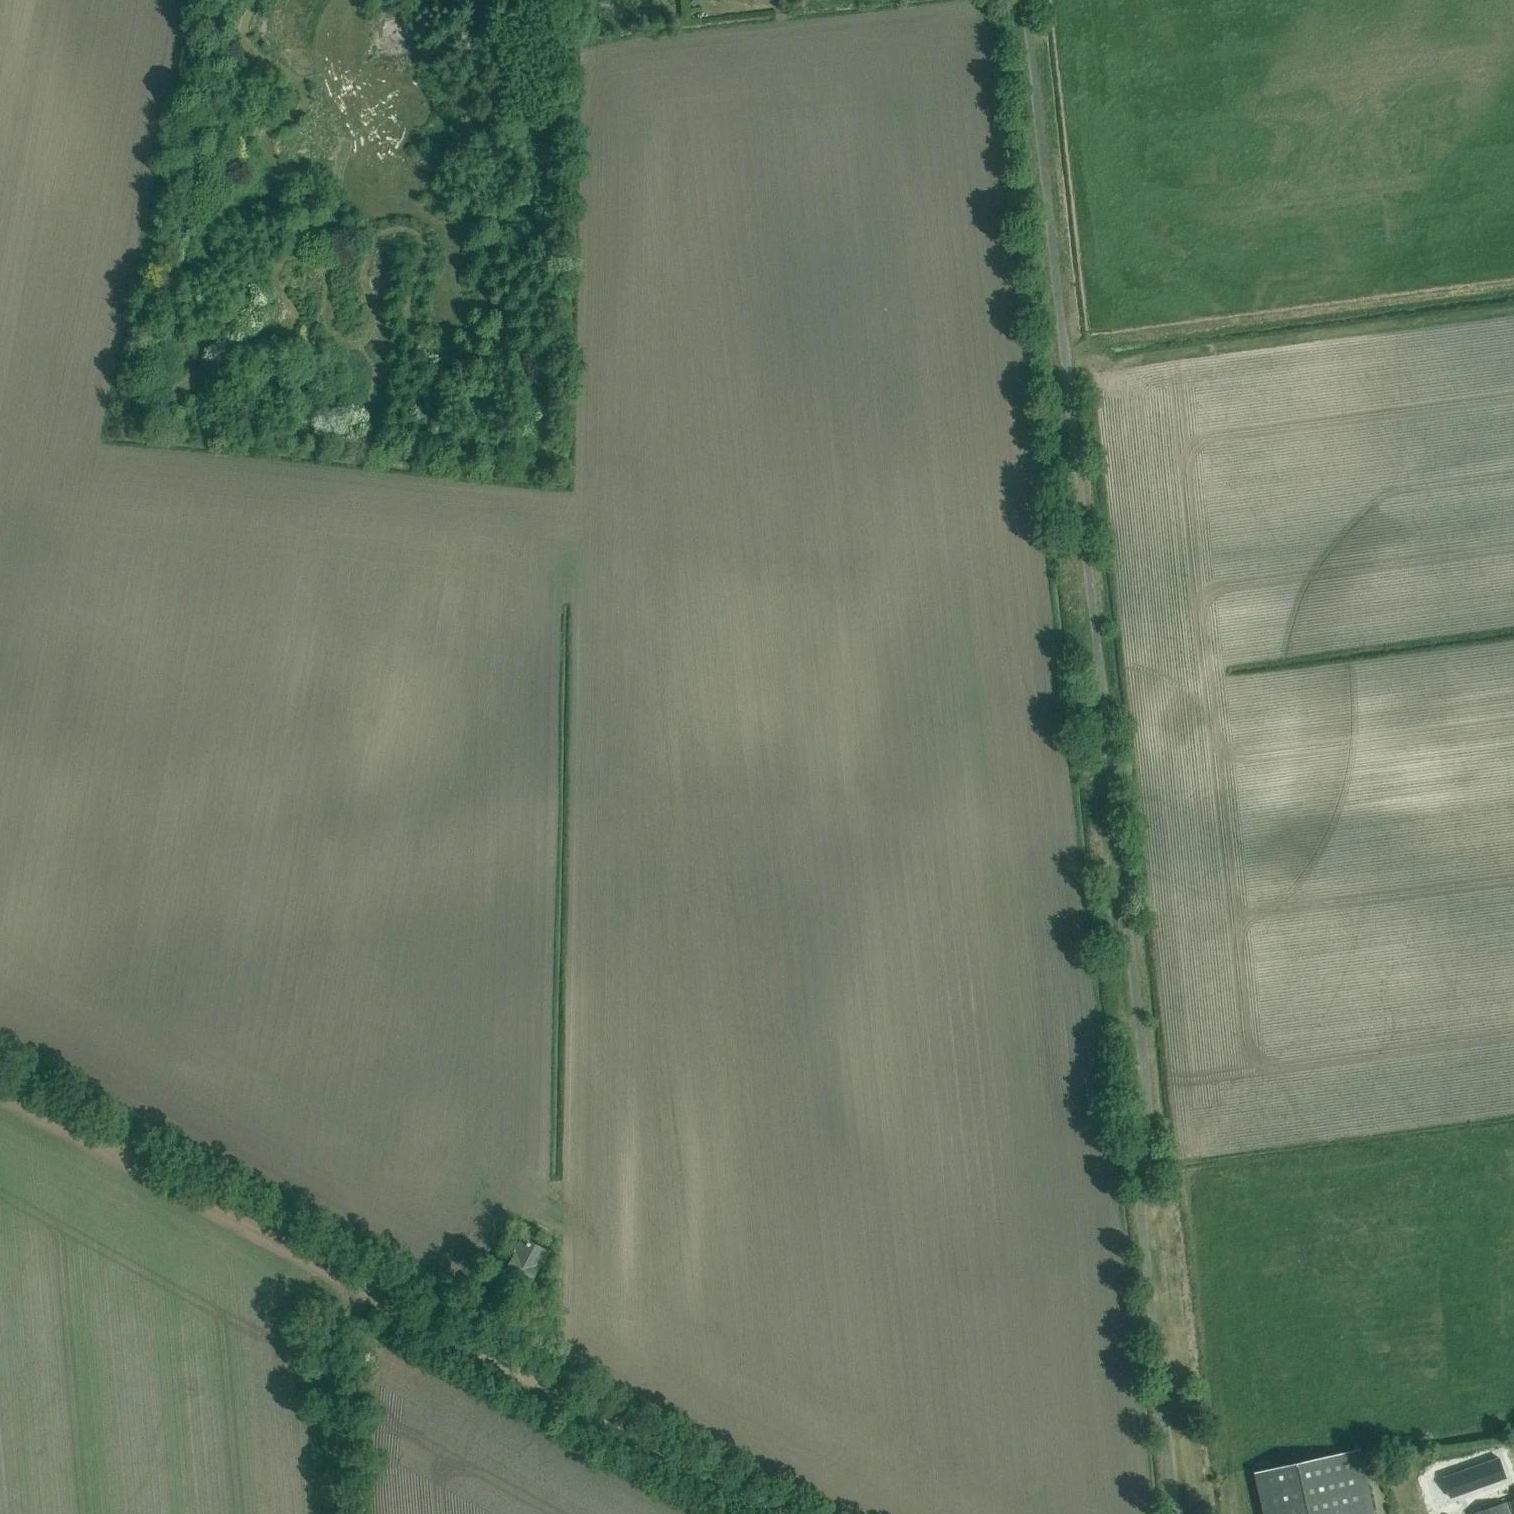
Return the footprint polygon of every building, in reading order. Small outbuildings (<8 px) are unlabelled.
[(549,1251),(524,1238),(505,1272),(530,1286),(549,1251)] [(1357,1452),(1255,1474),(1264,1513),(1371,1513),(1357,1452)] [(1505,1504),(1477,1513),(1509,1513),(1505,1504)]
